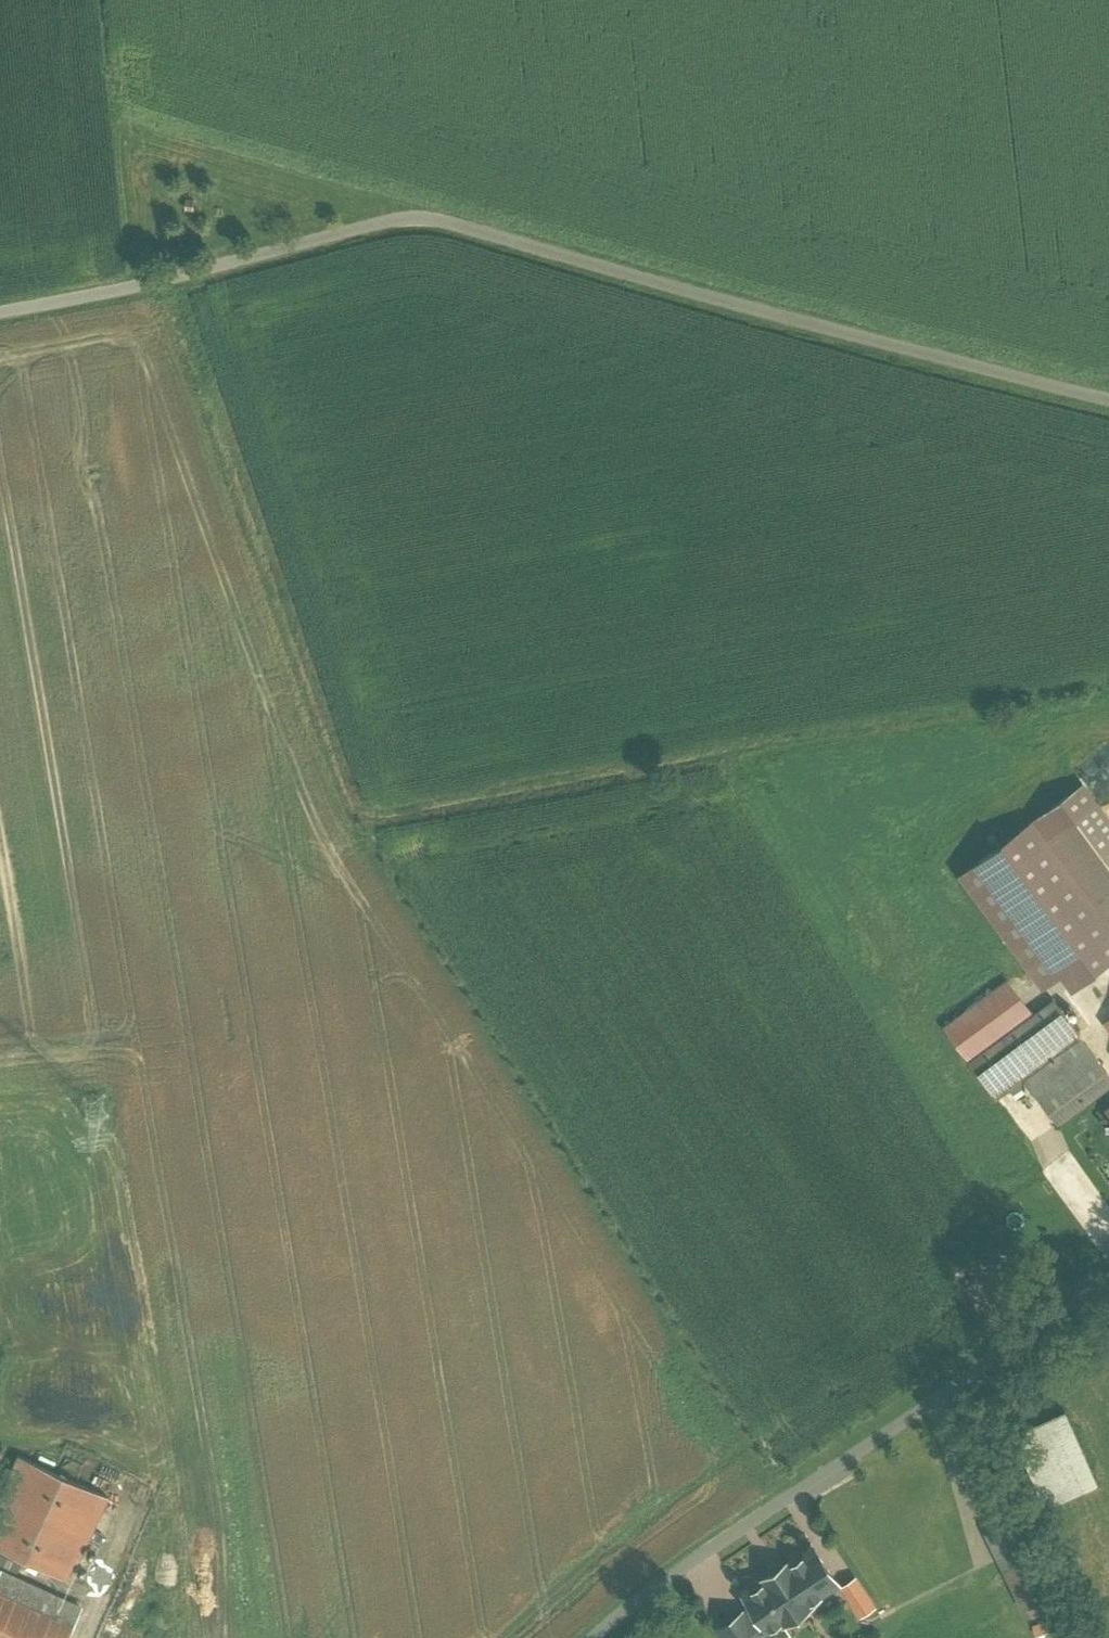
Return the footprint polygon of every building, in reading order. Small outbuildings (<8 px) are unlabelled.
[(1101,804),(1049,841),(1108,924),(1108,815),(1101,804)] [(1108,1096),(1108,1070),(1059,998),(970,1060),(1000,1103),(1027,1084),(1060,1131),(1108,1096)] [(21,1458),(0,1503),(0,1547),(73,1580),(111,1499),(21,1458)] [(745,1613),(758,1633),(781,1619),(783,1622),(812,1603),(809,1600),(837,1581),(815,1549),(791,1565),(789,1561),(762,1579),(765,1583),(745,1596),(753,1608),(745,1613)] [(856,1578),(841,1588),(861,1618),(876,1608),(856,1578)] [(0,1586),(0,1637),(70,1637),(78,1620),(0,1586)] [(758,1633),(745,1613),(743,1611),(720,1626),(728,1637),(760,1637),(761,1637),(758,1633)]
